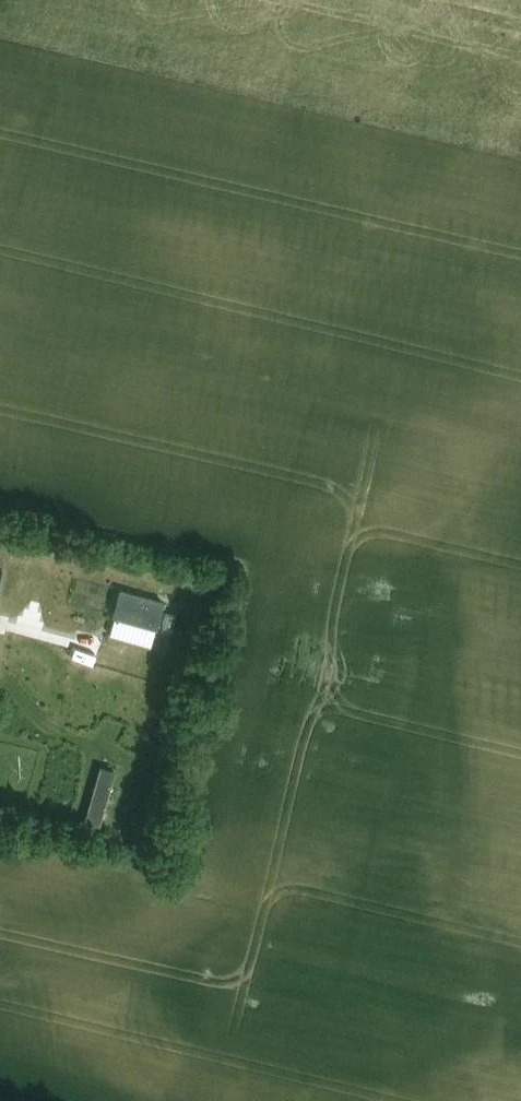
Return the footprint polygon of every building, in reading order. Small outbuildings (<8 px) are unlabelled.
[(146,587),(138,611),(171,623),(179,625),(188,600),(146,587)]
